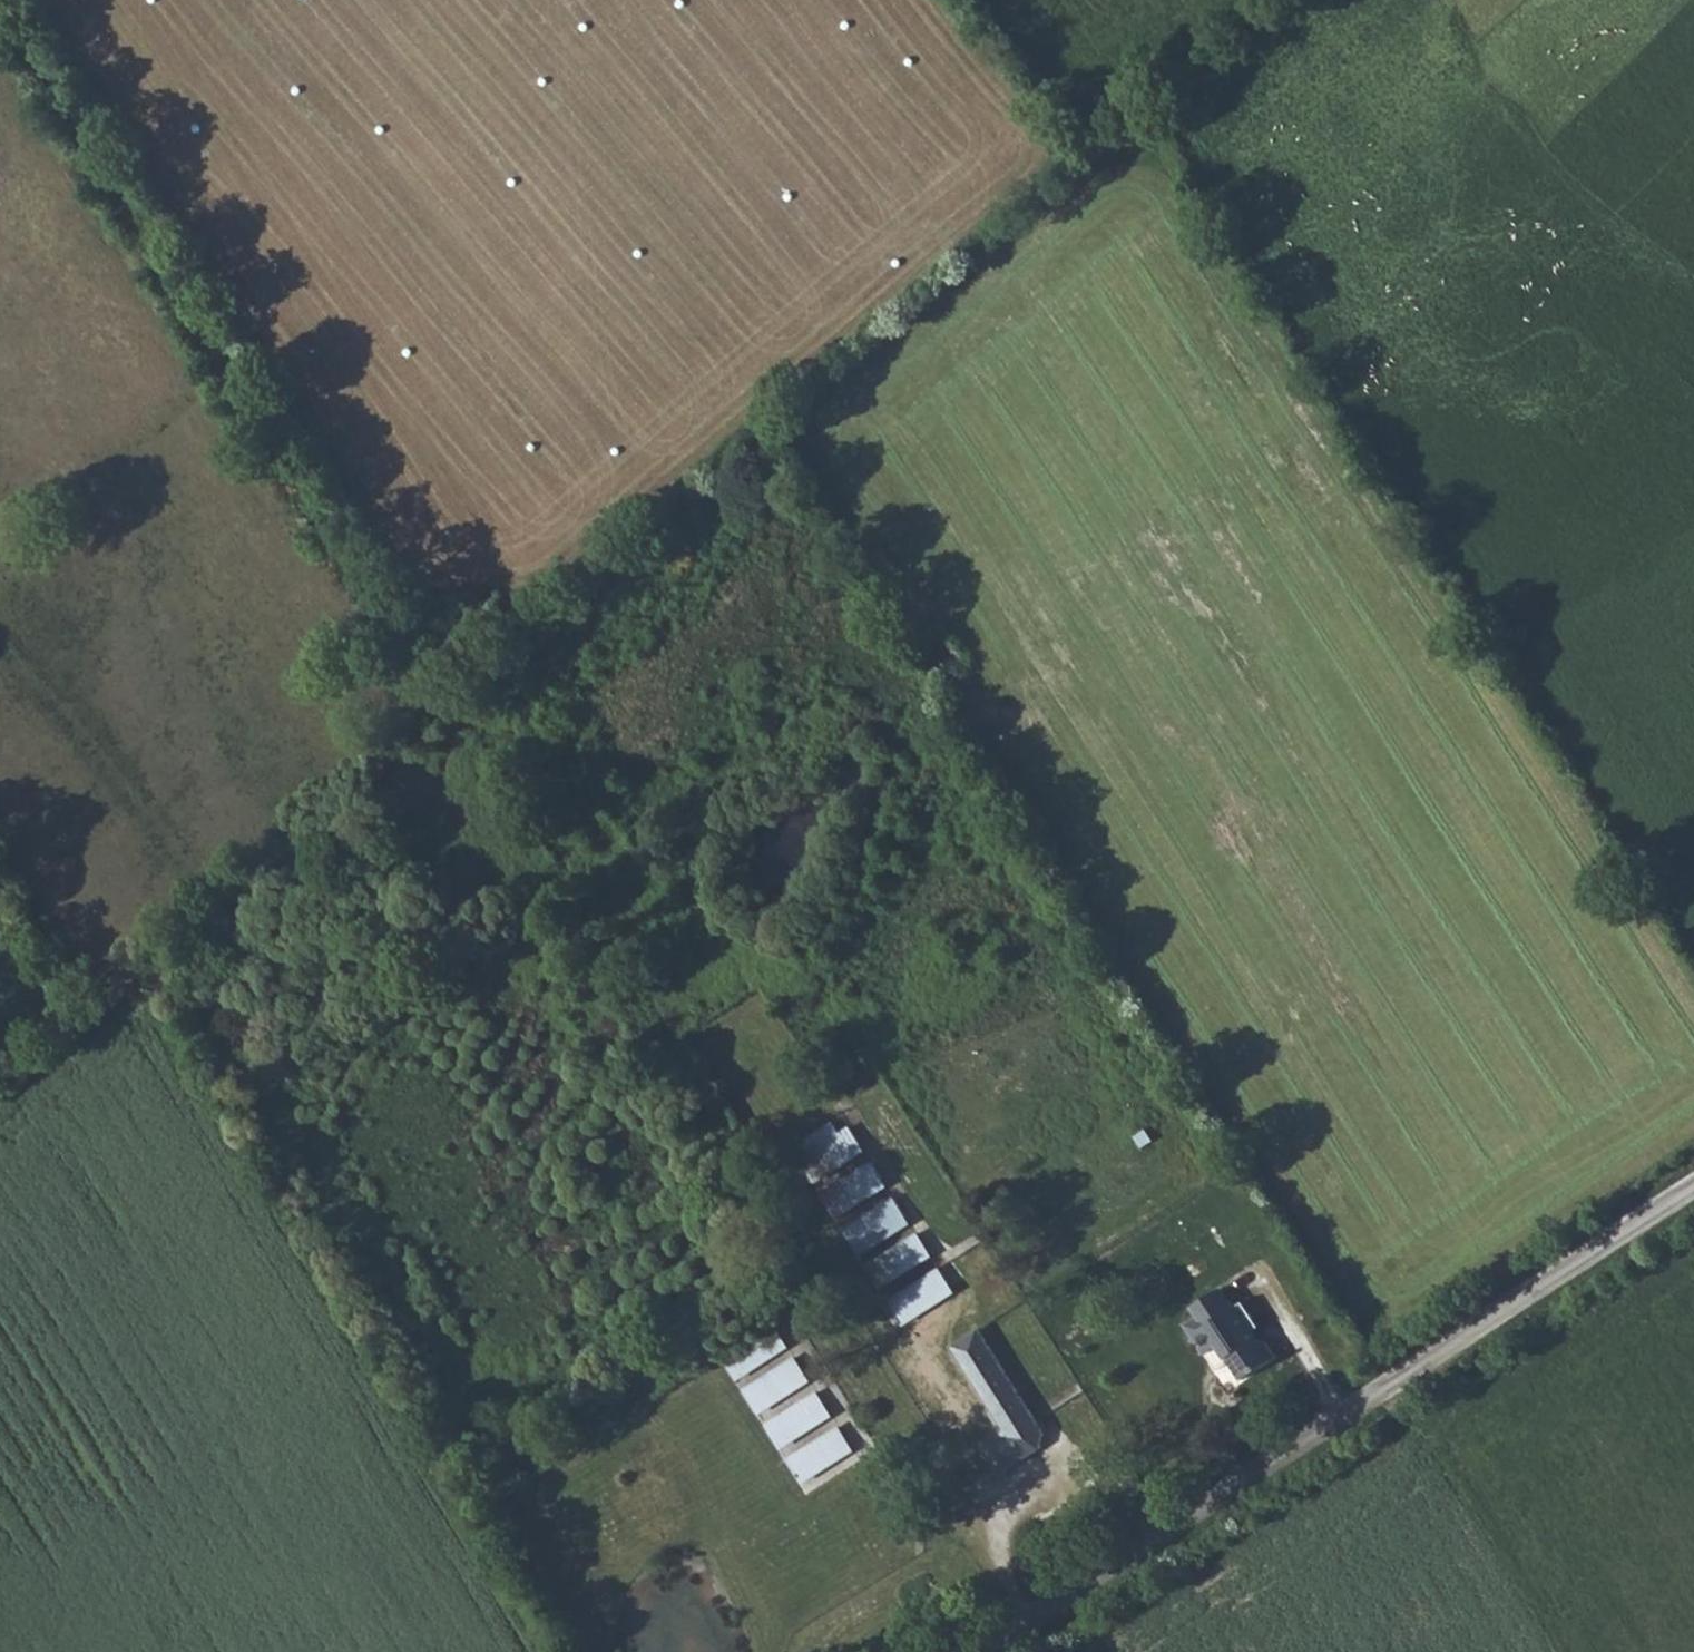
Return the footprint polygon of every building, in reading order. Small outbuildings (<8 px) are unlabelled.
[(803,1170),(853,1138),(847,1129),(797,1161),(803,1170)] [(803,1170),(812,1184),(862,1153),(853,1138),(803,1170)] [(869,1164),(820,1196),(826,1205),(875,1174),(869,1164)] [(875,1174),(826,1205),(835,1219),(884,1188),(875,1174)] [(892,1199),(842,1231),(848,1240),(898,1209),(892,1199)] [(898,1209),(848,1240),(857,1254),(907,1223),(898,1209)] [(914,1234),(865,1266),(871,1276),(920,1244),(914,1234)] [(920,1244),(871,1276),(880,1289),(929,1258),(920,1244)] [(887,1302),(893,1309),(942,1278),(937,1270),(887,1302)] [(942,1278),(893,1309),(903,1325),(952,1292),(942,1278)] [(1221,1291),(1193,1309),(1199,1318),(1185,1328),(1205,1357),(1220,1347),(1242,1382),(1276,1360),(1266,1345),(1255,1342),(1250,1336),(1260,1329),(1244,1304),(1235,1311),(1221,1291)] [(720,1355),(725,1362),(775,1332),(770,1325),(720,1355)] [(1040,1430),(975,1331),(952,1346),(1002,1424),(1003,1439),(984,1452),(1000,1476),(1038,1450),(1040,1430)] [(775,1332),(725,1362),(735,1377),(784,1346),(775,1332)] [(744,1390),(748,1397),(798,1367),(792,1359),(744,1390)] [(798,1367),(748,1397),(758,1411),(806,1379),(798,1367)] [(765,1426),(770,1433),(820,1401),(815,1394),(765,1426)] [(820,1401),(770,1433),(779,1446),(828,1415),(820,1401)] [(788,1459),(793,1466),(842,1438),(837,1428),(788,1459)] [(842,1438),(793,1466),(802,1482),(851,1451),(842,1438)]
